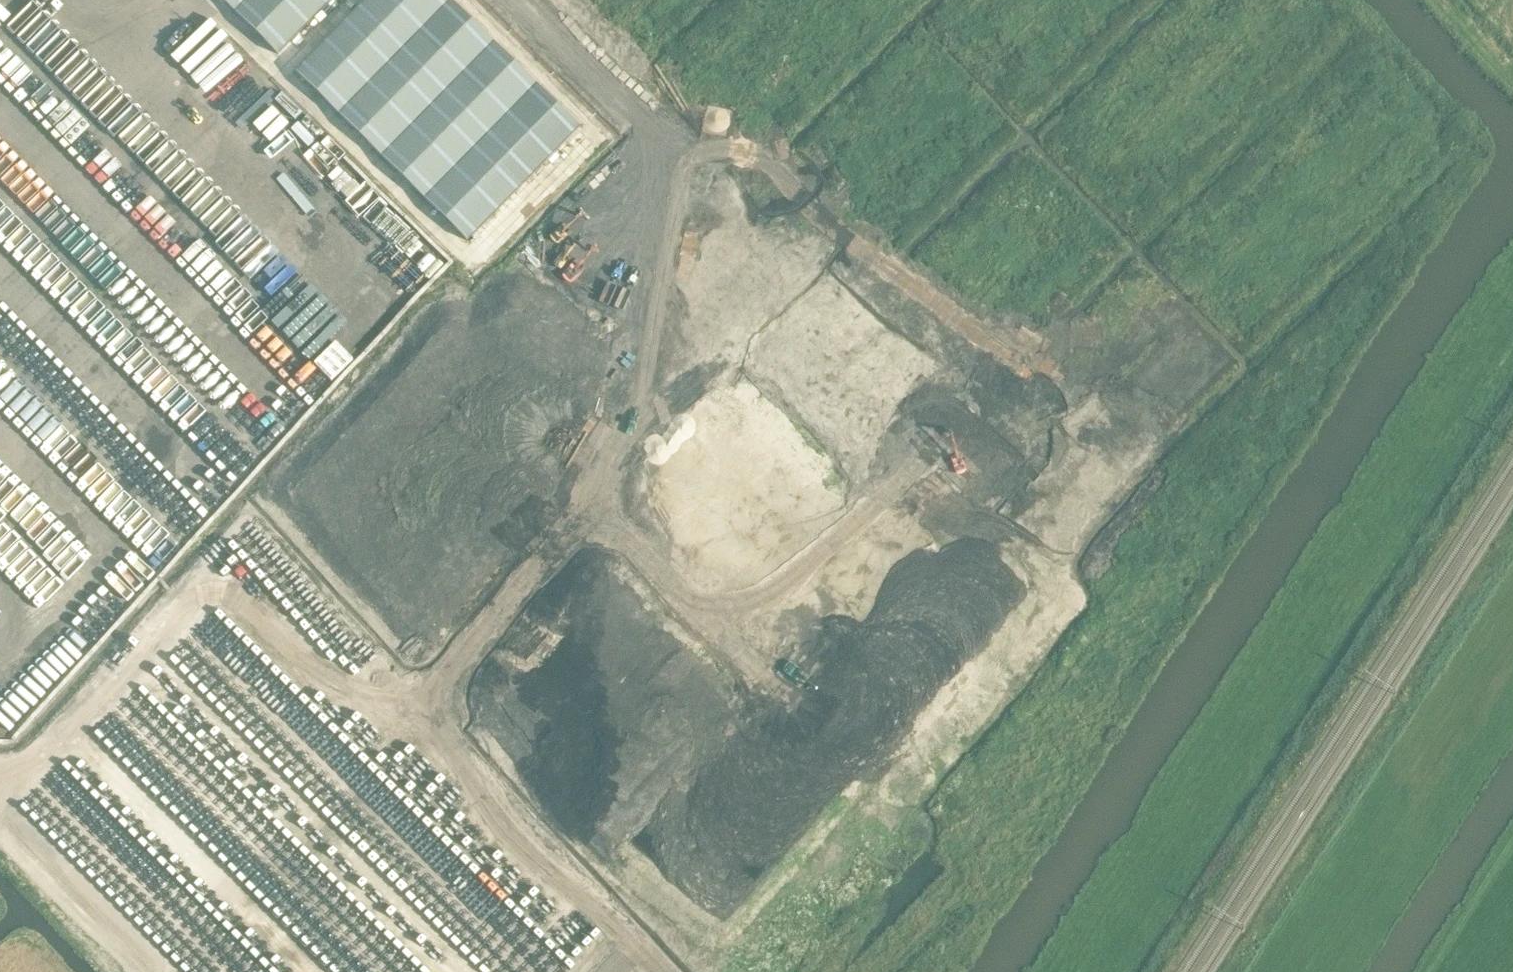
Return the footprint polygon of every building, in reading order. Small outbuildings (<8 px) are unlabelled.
[(278,54),(332,0),(223,0),(278,54)] [(452,0),(367,0),(296,72),(468,241),(580,126),(452,0)]
